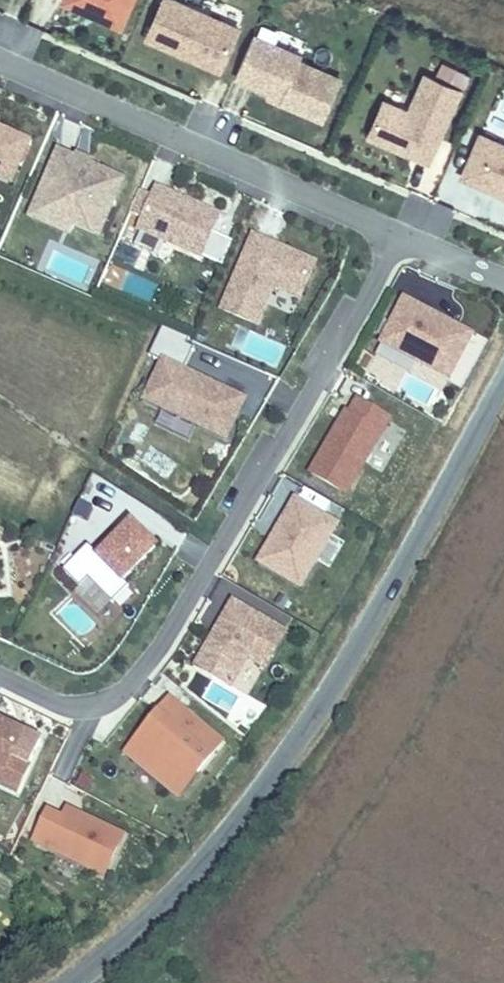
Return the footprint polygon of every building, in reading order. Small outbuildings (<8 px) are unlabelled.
[(128,0),(61,0),(61,1),(86,11),(88,7),(96,11),(94,15),(117,25),(128,0)] [(173,0),(161,0),(145,37),(217,68),(235,27),(173,0)] [(319,117),(337,77),(297,60),(299,55),(250,34),(232,74),(280,95),(278,100),(319,117)] [(461,85),(467,73),(440,60),(434,73),(461,85)] [(426,160),(457,88),(423,73),(406,111),(381,100),(367,134),(397,147),(398,143),(412,149),(410,153),(426,160)] [(280,95),(269,90),(267,95),(278,100),(280,95)] [(26,141),(0,130),(0,177),(9,181),(26,141)] [(478,133),(460,174),(503,193),(503,144),(478,133)] [(412,149),(398,143),(397,147),(410,153),(412,149)] [(99,231),(121,180),(73,159),(57,152),(34,202),(99,231)] [(89,162),(75,155),(73,159),(88,165),(89,162)] [(199,255),(217,215),(155,188),(152,196),(137,190),(127,212),(142,218),(137,228),(139,229),(163,239),(199,255)] [(99,231),(34,202),(28,216),(66,233),(70,224),(97,235),(99,231)] [(156,256),(163,239),(139,229),(132,245),(156,256)] [(298,297),(313,263),(281,249),(279,254),(266,248),(268,243),(252,236),(221,308),(255,323),(271,286),(298,297)] [(281,249),(268,243),(266,248),(279,254),(281,249)] [(447,376),(470,334),(439,318),(437,322),(431,319),(433,314),(403,298),(380,341),(447,376)] [(207,382),(162,360),(160,365),(205,386),(207,382)] [(225,437),(243,399),(207,382),(205,386),(160,365),(143,399),(225,437)] [(345,492),(388,419),(356,400),(348,414),(345,412),(310,471),(345,492)] [(299,586),(336,524),(294,499),(286,513),(290,516),(280,533),(276,530),(258,561),(299,586)] [(280,533),(290,516),(286,513),(276,530),(280,533)] [(120,581),(154,547),(131,524),(99,556),(87,545),(62,570),(78,586),(85,578),(109,602),(125,586),(120,581)] [(264,665),(283,632),(232,603),(224,617),(227,619),(223,628),(219,626),(197,664),(229,684),(246,655),(264,665)] [(223,628),(227,619),(224,617),(219,626),(223,628)] [(197,771),(221,743),(169,699),(157,714),(163,720),(153,733),(146,727),(126,752),(168,788),(188,764),(197,771)] [(153,733),(163,720),(157,714),(146,727),(153,733)] [(23,733),(0,722),(0,765),(5,768),(0,778),(0,783),(15,790),(28,764),(12,756),(23,733)] [(176,796),(197,771),(188,764),(168,788),(176,796)] [(104,874),(123,836),(67,809),(63,818),(48,811),(34,841),(104,874)]
